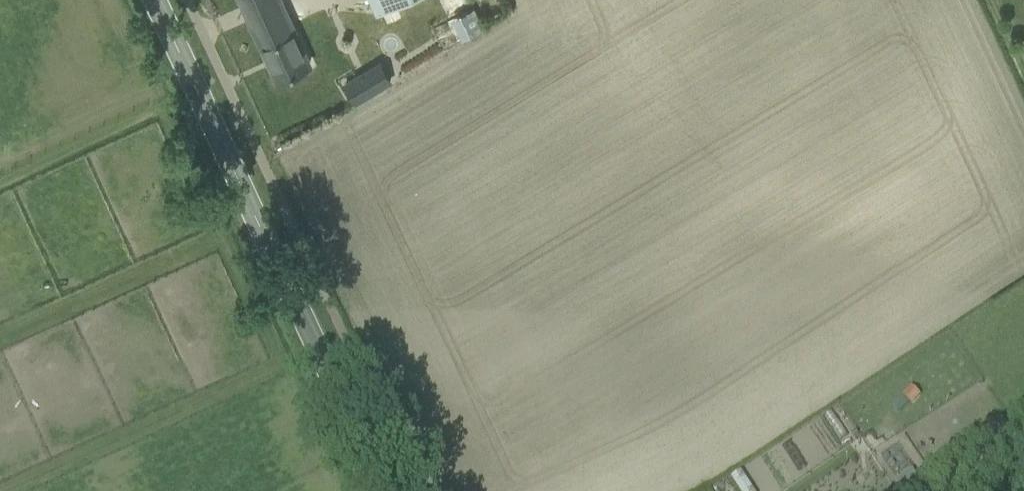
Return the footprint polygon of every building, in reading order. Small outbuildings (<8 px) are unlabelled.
[(279,79),(311,64),(281,0),(242,0),(279,79)] [(378,11),(402,0),(373,0),(378,11)] [(508,0),(465,0),(471,15),(508,0)] [(362,75),(343,86),(355,107),(374,95),(362,75)] [(831,411),(824,415),(840,440),(847,435),(831,411)] [(739,490),(754,490),(741,472),(731,478),(739,490)]
